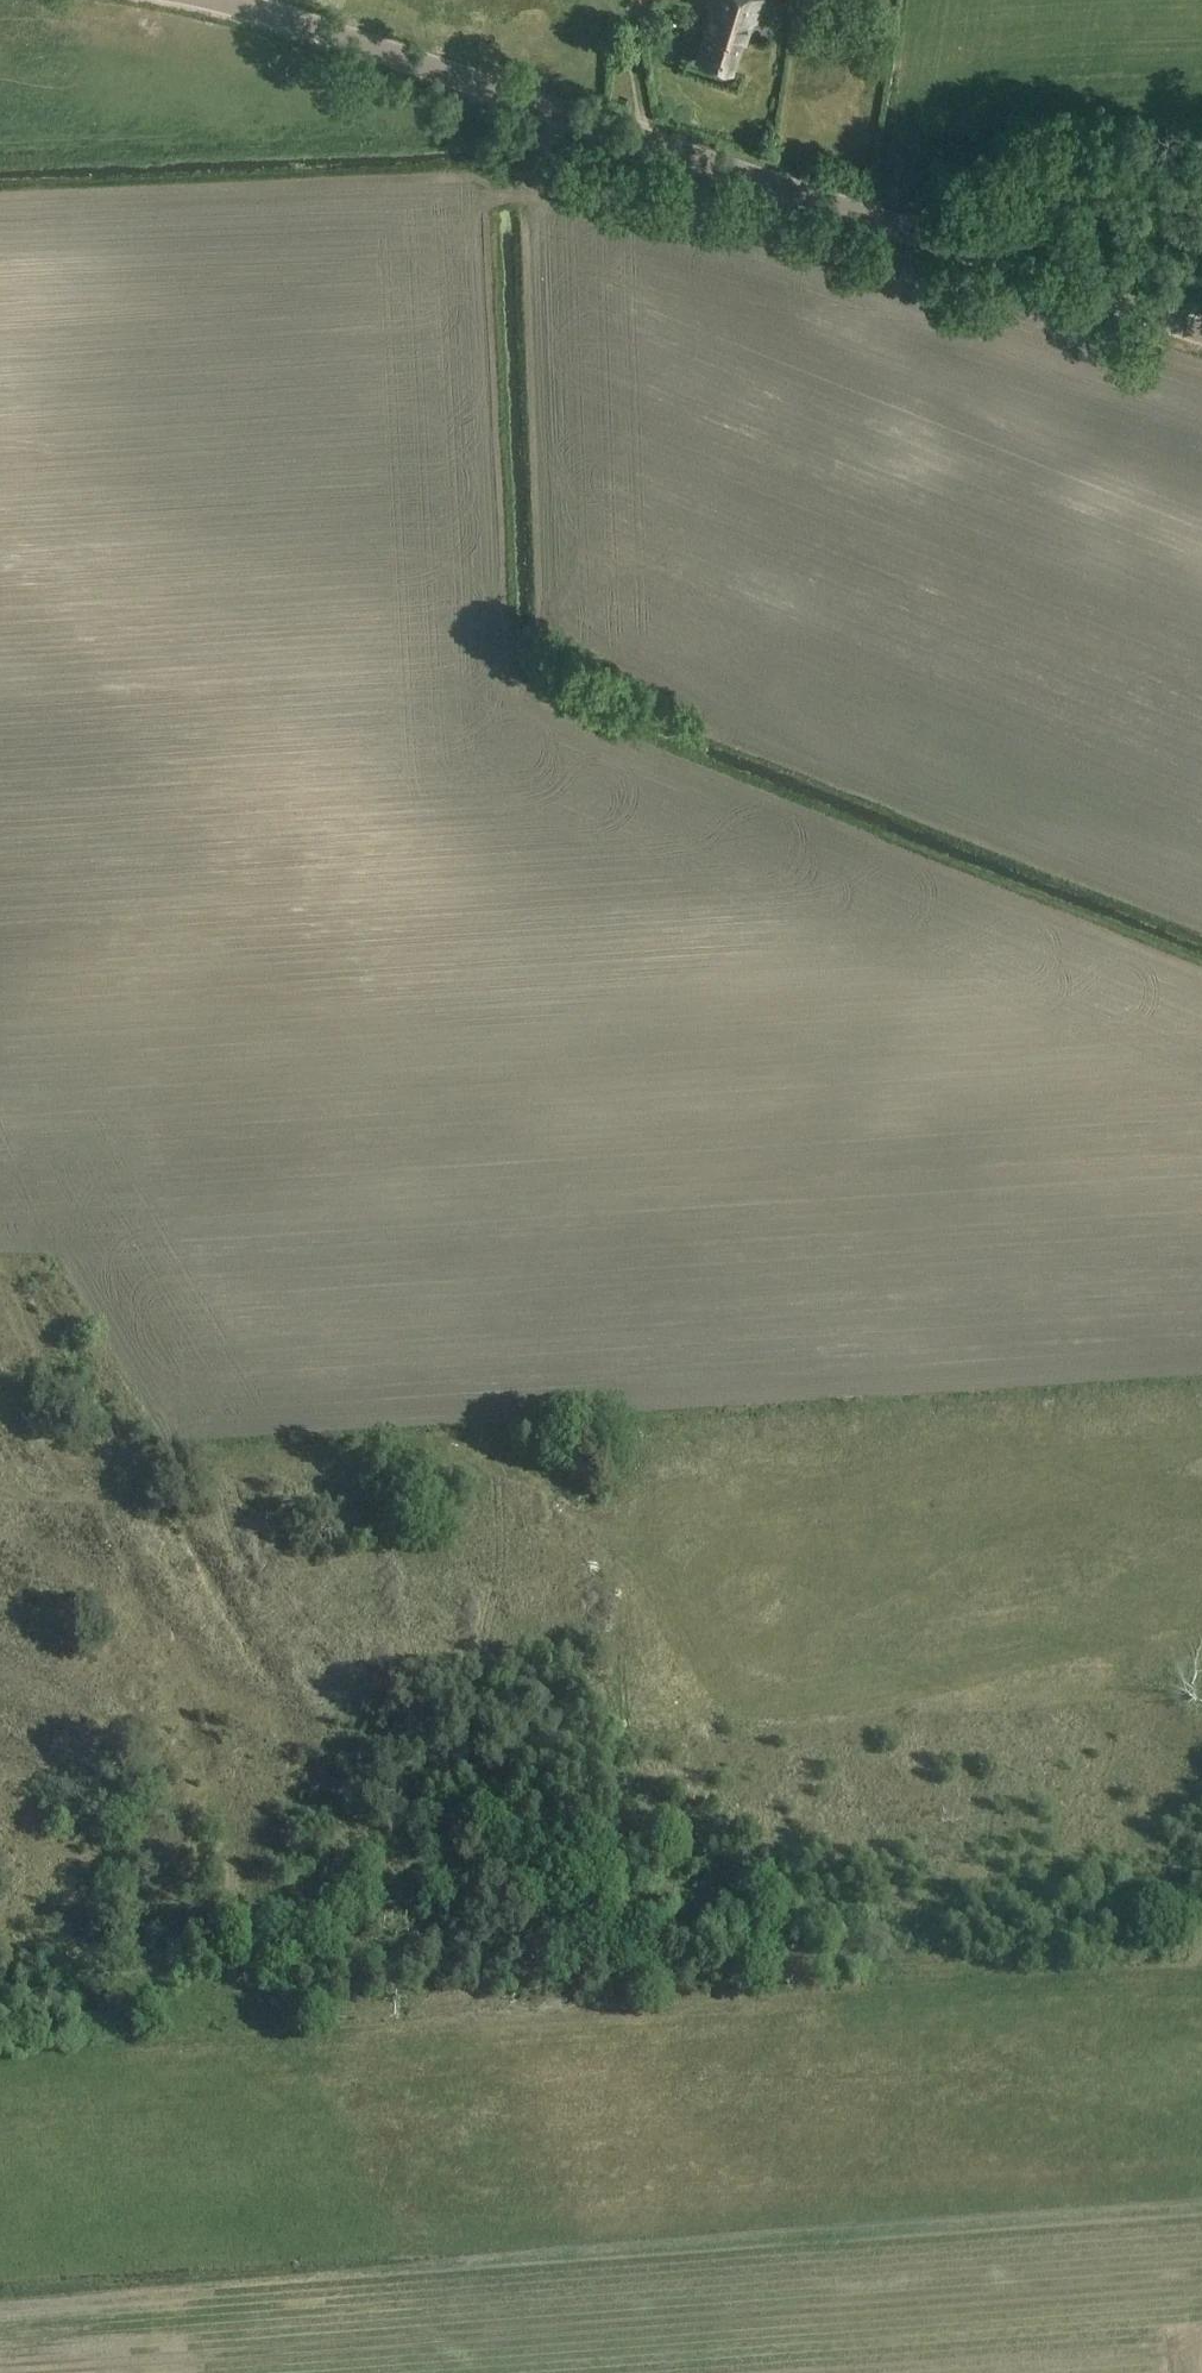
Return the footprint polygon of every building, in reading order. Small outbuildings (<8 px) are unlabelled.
[(763,0),(705,0),(703,7),(708,8),(700,31),(705,32),(695,62),(730,74),(739,47),(741,48),(749,25),(754,27),(763,0)]
